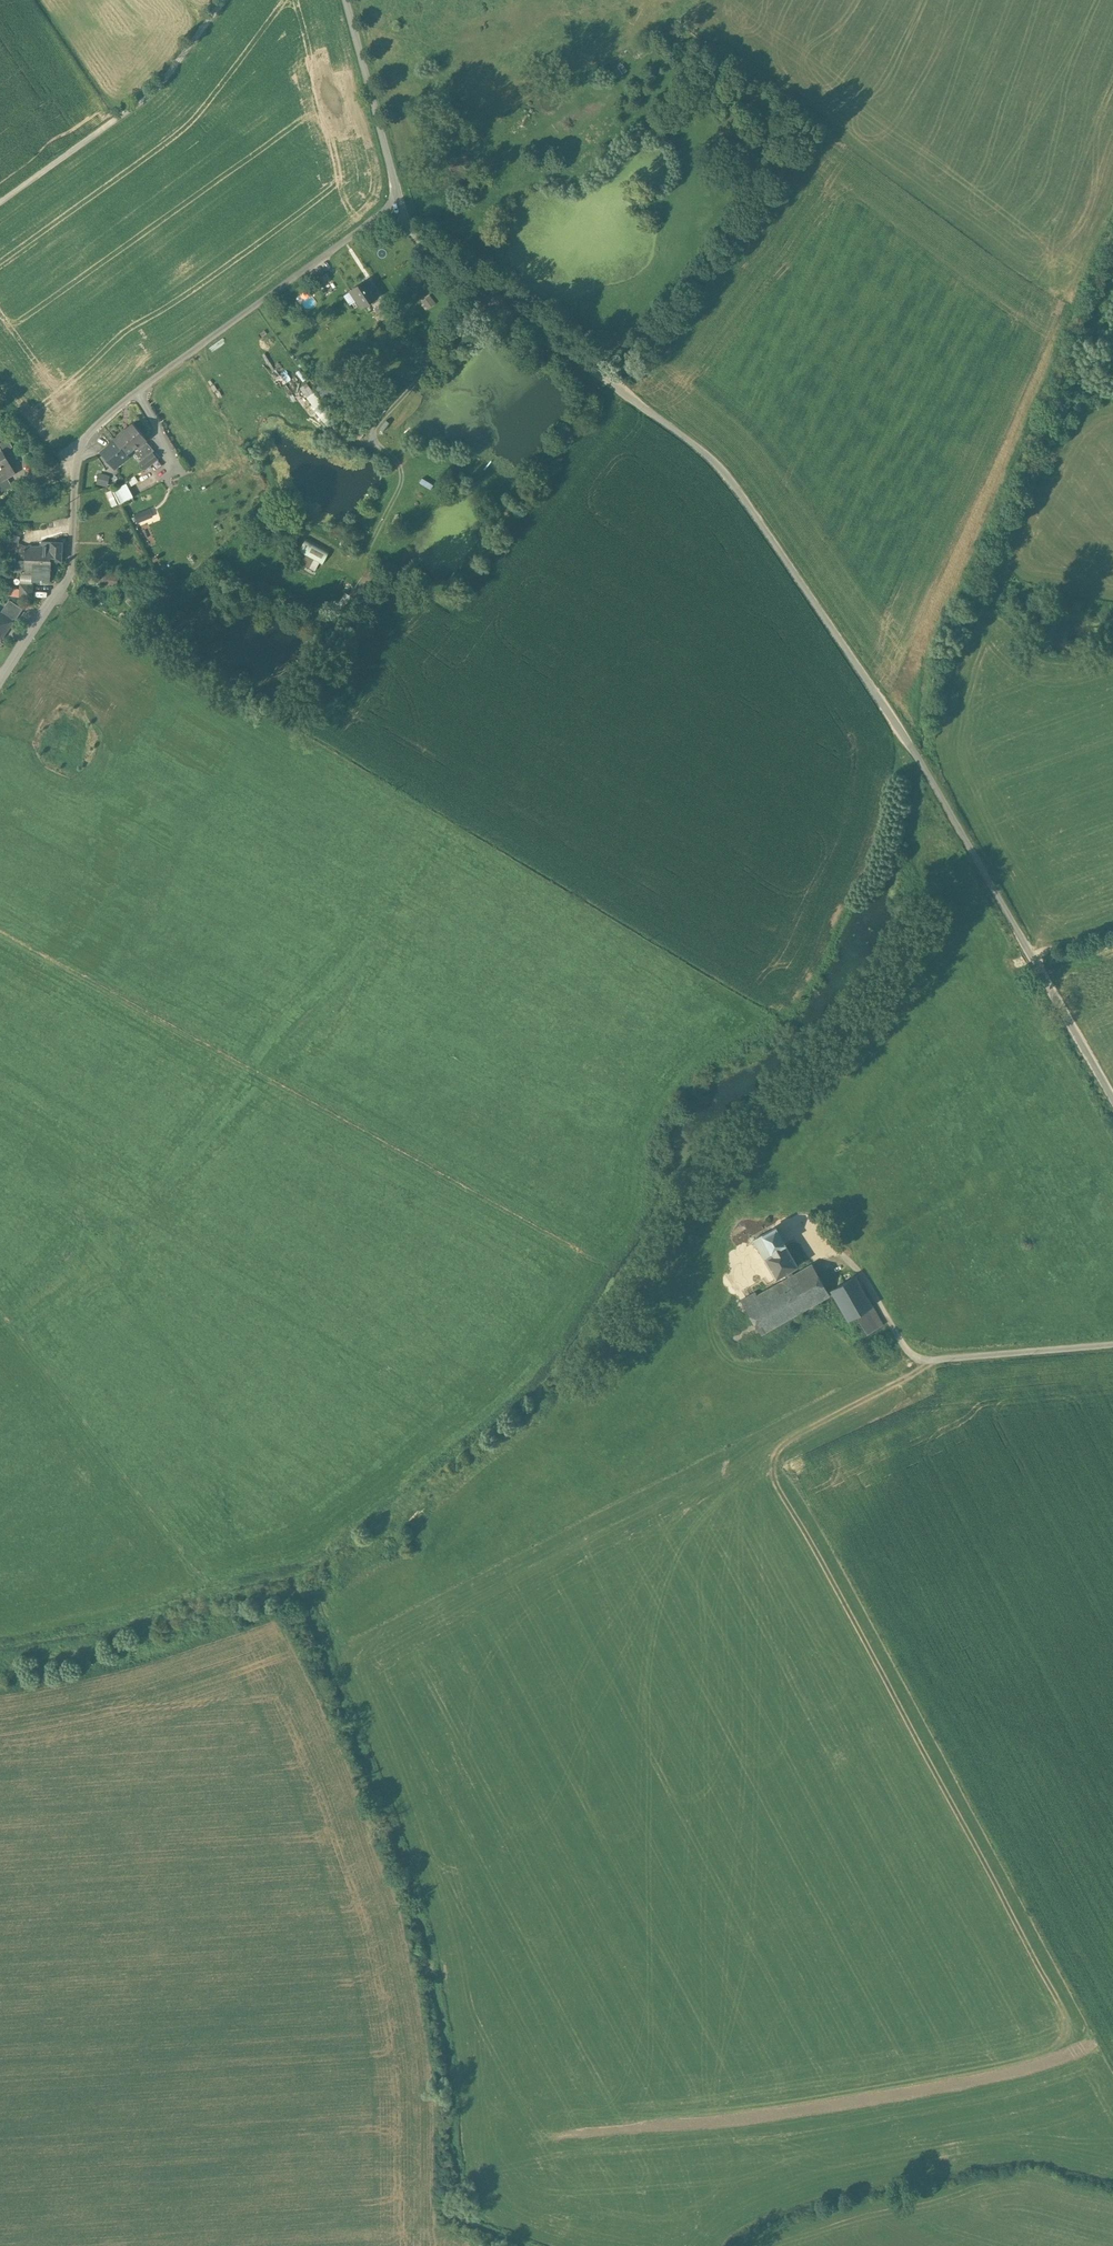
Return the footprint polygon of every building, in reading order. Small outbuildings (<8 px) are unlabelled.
[(366,279),(350,289),(351,290),(357,300),(362,307),(377,297),(366,279)] [(351,290),(343,295),(349,305),(357,300),(351,290)] [(432,294),(422,299),(427,309),(437,304),(432,294)] [(382,304),(375,308),(382,320),(389,316),(382,304)] [(307,382),(299,388),(325,421),(333,415),(307,382)] [(133,424),(114,439),(115,441),(122,448),(124,446),(130,452),(131,451),(137,446),(138,447),(146,440),(147,439),(133,424)] [(3,431),(0,433),(0,448),(3,453),(12,447),(3,431)] [(146,440),(138,447),(137,446),(131,451),(139,462),(153,452),(154,451),(146,440)] [(115,441),(102,452),(108,458),(111,459),(117,465),(129,455),(128,454),(130,452),(124,446),(122,448),(115,441)] [(0,448),(0,477),(2,481),(7,478),(15,473),(3,453),(0,448)] [(153,452),(139,462),(145,470),(158,459),(153,452)] [(97,483),(108,485),(110,474),(99,472),(97,483)] [(129,486),(139,482),(136,476),(127,480),(129,486)] [(0,482),(0,487),(2,492),(12,486),(11,483),(7,478),(2,481),(0,482)] [(126,484),(113,490),(120,504),(133,498),(126,484)] [(134,514),(137,523),(153,517),(150,508),(134,514)] [(27,545),(12,541),(8,547),(7,557),(16,558),(26,560),(27,545)] [(64,543),(43,541),(42,546),(27,545),(26,560),(53,562),(62,561),(64,543)] [(301,566),(316,571),(319,563),(323,564),(328,550),(303,542),(300,551),(305,553),(301,566)] [(21,571),(26,572),(26,560),(16,558),(15,571),(21,571)] [(53,562),(26,560),(26,572),(36,572),(36,579),(51,582),(53,562)] [(20,584),(33,585),(35,585),(36,579),(36,572),(26,572),(21,571),(20,584)] [(33,585),(20,584),(20,589),(19,596),(32,597),(33,585)] [(9,595),(19,596),(20,589),(10,588),(9,595)] [(23,609),(9,599),(2,611),(14,618),(16,620),(23,609)] [(0,613),(0,637),(1,638),(12,621),(14,618),(2,611),(0,613)] [(797,1265),(776,1226),(754,1239),(775,1278),(784,1273),(787,1278),(793,1274),(790,1269),(797,1265)] [(817,1301),(829,1295),(827,1291),(811,1264),(793,1274),(787,1278),(765,1290),(757,1295),(755,1292),(741,1300),(761,1334),(817,1301)] [(855,1275),(830,1290),(848,1320),(849,1320),(849,1319),(856,1315),(867,1334),(884,1324),(855,1275)]
